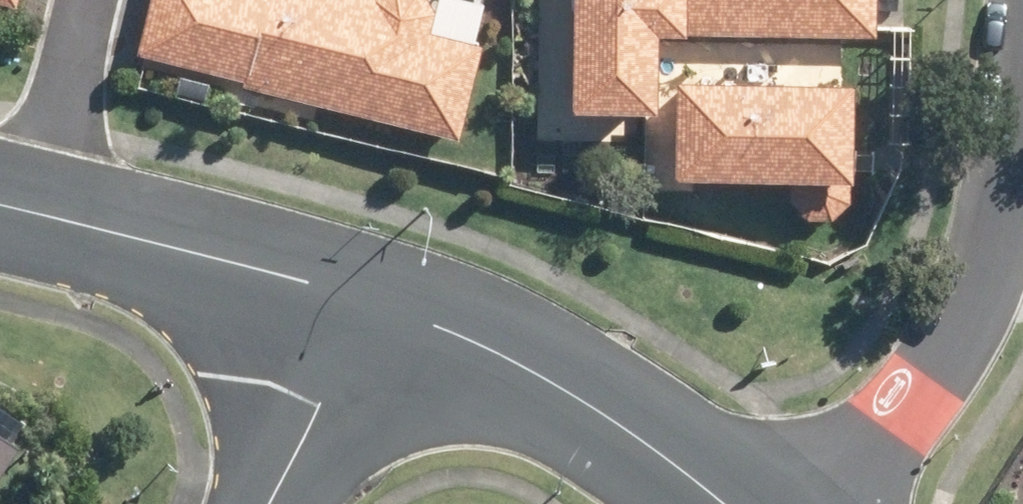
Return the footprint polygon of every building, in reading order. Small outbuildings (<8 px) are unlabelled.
[(450,147),(475,53),(422,39),(427,21),(415,0),(373,0),(366,4),(352,0),(144,0),(128,60),(450,147)] [(555,124),(639,126),(640,52),(669,52),(669,43),(867,45),(868,0),(556,0),(555,124)] [(657,194),(775,196),(774,208),(792,226),(817,226),(836,207),(838,98),(658,95),(657,194)] [(32,442),(0,422),(0,493),(32,442)]
